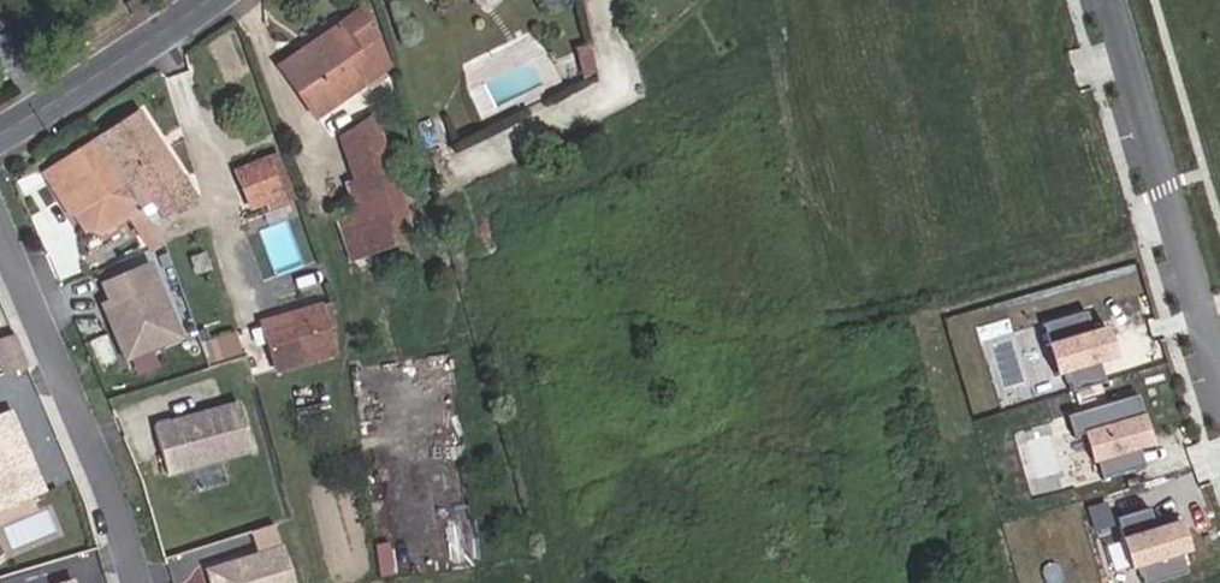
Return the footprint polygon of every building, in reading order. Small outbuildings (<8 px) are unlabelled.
[(382,48),(358,12),(309,46),(311,49),(306,53),(303,49),(279,67),(315,118),(390,66),(382,48)] [(594,63),(590,48),(578,51),(581,66),(594,63)] [(596,74),(594,63),(581,66),(584,77),(596,74)] [(193,198),(136,111),(95,137),(137,201),(146,195),(162,219),(193,198)] [(410,239),(370,117),(343,135),(357,179),(365,205),(351,209),(335,215),(351,260),(410,239)] [(137,201),(95,137),(42,171),(70,214),(75,211),(89,232),(123,210),(137,201)] [(289,189),(276,155),(236,172),(249,205),(264,199),(289,189)] [(365,205),(357,179),(342,183),(351,209),(365,205)] [(294,201),(289,189),(264,199),(269,211),(294,201)] [(147,247),(163,239),(137,201),(123,210),(147,247)] [(190,340),(155,262),(103,285),(110,301),(100,306),(127,367),(190,340)] [(334,353),(320,307),(261,324),(275,371),(334,353)] [(1041,323),(1046,343),(1043,344),(1053,375),(1115,357),(1106,326),(1095,329),(1090,310),(1041,323)] [(14,336),(0,341),(0,360),(6,374),(27,367),(14,336)] [(1137,395),(1066,414),(1072,437),(1083,434),(1091,461),(1151,444),(1137,395)] [(250,451),(236,404),(153,427),(166,475),(250,451)] [(21,452),(26,450),(9,411),(0,414),(0,510),(44,492),(29,458),(24,461),(21,452)] [(1149,509),(1116,518),(1129,568),(1188,554),(1179,518),(1153,525),(1149,509)] [(281,547),(207,570),(211,582),(292,582),(281,547)]
